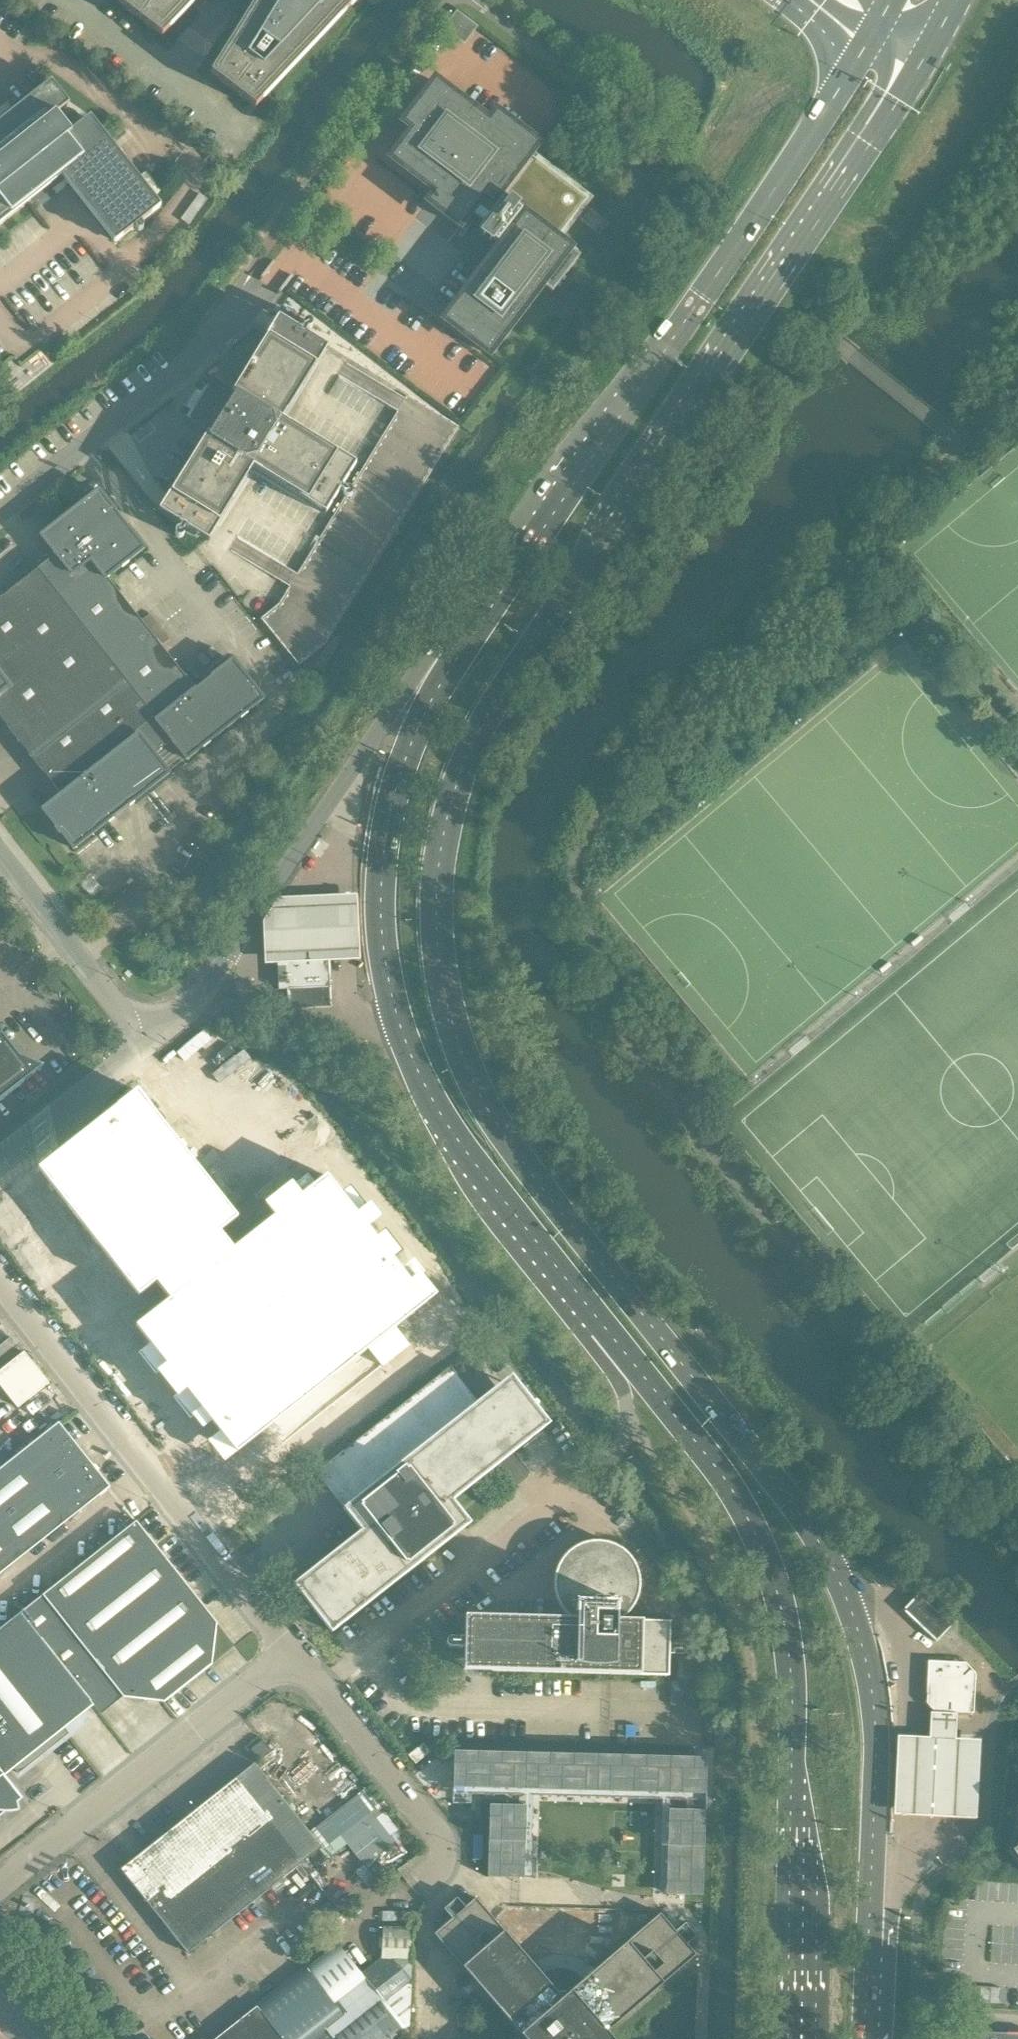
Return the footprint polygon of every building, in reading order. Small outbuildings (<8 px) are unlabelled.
[(117,3),(162,38),(179,20),(223,54),(210,75),(255,109),(272,91),(275,94),(300,61),(357,0),(119,0),(117,3)] [(476,27),(456,13),(444,29),(464,43),(476,27)] [(62,177),(114,243),(116,242),(161,207),(91,117),(71,133),(57,115),(69,105),(52,82),(0,123),(0,226),(62,177)] [(434,82),(403,123),(412,131),(390,159),(435,193),(428,203),(460,227),(469,215),(483,225),(479,230),(497,243),(500,238),(504,241),(443,320),(489,355),(542,286),(551,293),(579,257),(556,239),(587,198),(530,155),(538,145),(496,113),(489,123),(434,82)] [(276,319),(277,320),(278,320),(231,394),(231,395),(232,396),(235,398),(233,402),(210,388),(207,388),(190,416),(191,419),(214,433),(211,436),(208,434),(207,434),(207,435),(171,492),(161,510),(160,509),(159,510),(159,511),(159,512),(181,526),(179,529),(178,529),(176,530),(176,531),(175,532),(175,533),(175,534),(175,536),(175,537),(176,537),(177,538),(179,539),(180,539),(181,538),(182,538),(183,536),(184,535),(184,534),(184,533),(184,531),(186,528),(207,542),(208,542),(209,542),(209,541),(210,540),(209,539),(253,469),(324,512),(323,513),(324,514),(325,514),(326,513),(339,491),(343,493),(343,494),(343,495),(344,497),(345,497),(345,498),(346,498),(348,498),(349,498),(350,498),(351,497),(351,496),(352,495),(352,494),(352,493),(352,492),(352,491),(351,490),(349,489),(348,489),(347,489),(346,489),(342,487),(355,465),(356,464),(355,463),(354,463),(355,461),(348,457),(347,459),(282,420),(326,349),(327,350),(328,349),(328,348),(327,347),(305,334),(307,330),(308,330),(310,330),(311,329),(311,328),(312,327),(312,326),(312,325),(312,323),(311,322),(309,321),(308,321),(306,321),(305,321),(304,322),(303,323),(302,325),(302,326),(303,327),(303,328),(301,331),(279,317),(278,318),(277,318),(276,319)] [(15,743),(58,797),(42,810),(54,826),(54,827),(59,834),(60,834),(60,833),(73,850),(108,822),(109,823),(114,819),(114,818),(129,806),(130,806),(135,803),(135,802),(134,802),(169,774),(154,755),(171,742),(186,761),(202,748),(203,748),(210,743),(210,742),(240,718),(241,718),(247,713),(248,713),(247,712),(263,699),(251,683),(251,682),(246,676),(246,675),(245,675),(245,676),(232,660),(216,672),(215,672),(211,675),(211,676),(211,677),(195,689),(185,675),(184,676),(107,578),(121,567),(122,567),(122,568),(122,567),(129,562),(128,561),(145,549),(132,532),(132,531),(129,527),(128,527),(127,527),(115,512),(116,511),(112,506),(111,506),(99,490),(86,500),(82,503),(82,502),(81,502),(77,506),(77,507),(62,519),(61,519),(56,522),(56,523),(53,526),(40,536),(55,555),(37,569),(33,572),(15,587),(0,599),(0,724),(15,743)] [(1017,692),(1017,690),(1008,678),(1004,681),(1016,694),(1017,692)] [(281,894),(264,914),(267,959),(361,955),(358,890),(281,894)] [(914,946),(924,938),(920,934),(911,942),(914,946)] [(287,957),(277,957),(279,990),(289,989),(290,1006),(288,1006),(289,1009),(290,1009),(332,1007),(332,1005),(330,1005),(330,989),(331,989),(331,986),(329,986),(329,977),(330,977),(330,975),(329,975),(328,955),(289,957),(289,956),(286,956),(287,957)] [(882,972),(892,964),(889,961),(879,968),(882,972)] [(21,1085),(43,1068),(19,1058),(1,1035),(0,1035),(0,1102),(21,1085)] [(137,1091),(39,1169),(139,1296),(157,1281),(170,1299),(136,1326),(151,1344),(138,1354),(155,1375),(159,1373),(176,1395),(173,1398),(190,1419),(193,1417),(202,1429),(212,1421),(220,1432),(208,1442),(224,1462),(237,1453),(368,1349),(382,1367),(409,1346),(395,1328),(427,1303),(436,1296),(420,1276),(424,1274),(413,1261),(401,1270),(393,1260),(402,1253),(385,1231),(375,1238),(367,1228),(380,1218),(369,1205),(366,1207),(350,1186),(340,1194),(326,1176),(314,1185),(307,1176),(294,1187),(291,1183),(265,1204),(275,1217),(233,1249),(220,1232),(238,1218),(137,1091)] [(36,1367),(5,1392),(17,1408),(49,1383),(36,1367)] [(360,1531),(293,1584),(331,1632),(425,1558),(470,1523),(452,1500),(498,1465),(499,1464),(513,1452),(514,1452),(550,1424),(511,1375),(478,1402),(450,1367),(314,1474),(360,1531)] [(15,1458),(0,1470),(0,1573),(109,1487),(59,1424),(15,1458)] [(20,1613),(0,1629),(0,1816),(5,1812),(19,1811),(17,1803),(22,1799),(5,1776),(94,1705),(93,1705),(115,1687),(123,1698),(164,1702),(212,1665),(217,1623),(136,1521),(20,1613)] [(619,1620),(626,1615),(634,1605),(638,1594),(639,1581),(636,1569),(630,1558),(621,1549),(610,1543),(597,1541),(585,1543),(573,1548),(564,1556),(557,1566),(554,1578),(554,1591),(558,1603),(565,1613),(572,1619),(464,1616),(462,1671),(668,1676),(669,1622),(619,1620)] [(935,1640),(934,1641),(936,1642),(938,1640),(937,1640),(948,1627),(949,1628),(951,1626),(917,1594),(916,1596),(916,1597),(905,1609),(904,1608),(902,1610),(904,1612),(905,1611),(935,1640)] [(972,1714),(974,1714),(974,1712),(973,1712),(975,1674),(965,1663),(928,1661),(926,1691),(925,1694),(927,1694),(926,1703),(933,1711),(972,1713),(972,1714)] [(896,1737),(894,1817),(918,1818),(968,1819),(976,1820),(978,1740),(973,1740),(956,1740),(957,1714),(930,1713),(929,1738),(923,1738),(896,1737)] [(262,1740),(250,1750),(259,1761),(271,1752),(262,1740)] [(423,1743),(408,1755),(415,1764),(430,1752),(423,1743)] [(454,1751),(453,1787),(489,1788),(490,1752),(454,1751)] [(490,1752),(489,1788),(525,1789),(526,1753),(490,1752)] [(526,1753),(525,1789),(561,1790),(562,1754),(526,1753)] [(562,1754),(561,1790),(597,1791),(598,1755),(562,1754)] [(598,1755),(597,1791),(633,1792),(634,1756),(598,1755)] [(634,1756),(633,1792),(669,1793),(670,1757),(634,1756)] [(670,1757),(669,1793),(705,1794),(706,1758),(670,1757)] [(254,1764),(236,1778),(121,1870),(187,1953),(320,1848),(254,1764)] [(489,1805),(488,1841),(525,1841),(526,1806),(489,1805)] [(668,1809),(667,1845),(704,1847),(705,1811),(668,1809)] [(488,1841),(488,1878),(524,1878),(525,1841),(488,1841)] [(667,1845),(666,1881),(703,1883),(704,1847),(667,1845)] [(666,1881),(666,1894),(703,1895),(703,1883),(666,1881)] [(434,1934),(459,1962),(521,2034),(525,2038),(612,2038),(606,2031),(665,1980),(695,1955),(686,1945),(695,1936),(696,1936),(695,1936),(695,1935),(685,1924),(685,1923),(684,1923),(675,1931),(660,1914),(630,1939),(583,1980),(580,1977),(575,1974),(571,1971),(566,1970),(561,1969),(555,1969),(550,1971),(546,1973),(541,1975),(500,1927),(475,1899),(465,1908),(457,1898),(456,1898),(444,1908),(444,1909),(452,1919),(434,1934)] [(408,2015),(407,2013),(407,1984),(410,1982),(412,1928),(382,1927),(381,1958),(361,1974),(336,1942),(306,1966),(335,2003),(337,2002),(347,2014),(326,2030),(314,2038),(407,2038),(408,2015)] [(257,2007),(215,2038),(282,2038),(257,2007)]
